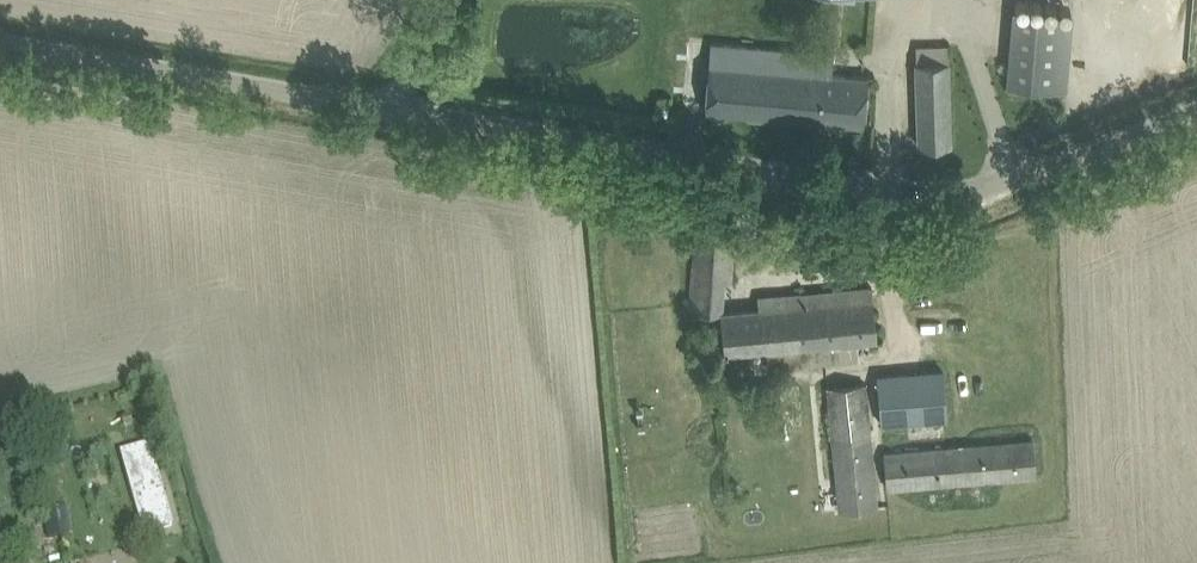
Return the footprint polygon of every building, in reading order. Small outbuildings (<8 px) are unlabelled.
[(1008,86),(1065,91),(1071,14),(1015,9),(1008,86)] [(833,54),(726,45),(711,44),(705,109),(863,123),(867,78),(831,75),(833,54)] [(915,45),(918,121),(919,145),(952,144),(949,44),(915,45)] [(689,309),(721,312),(721,311),(723,311),(725,281),(732,282),(736,229),(697,225),(694,249),(689,309)] [(723,311),(721,311),(721,312),(725,352),(768,348),(769,367),(859,359),(858,340),(877,338),(872,286),(759,296),(760,308),(723,311)] [(877,376),(881,423),(947,418),(943,370),(877,376)] [(827,386),(839,510),(877,506),(865,383),(827,386)] [(1033,439),(967,445),(884,452),(887,488),(1036,475),(1033,439)] [(174,525),(150,443),(121,451),(144,533),(174,525)] [(65,508),(43,513),(49,537),(71,533),(65,508)]
